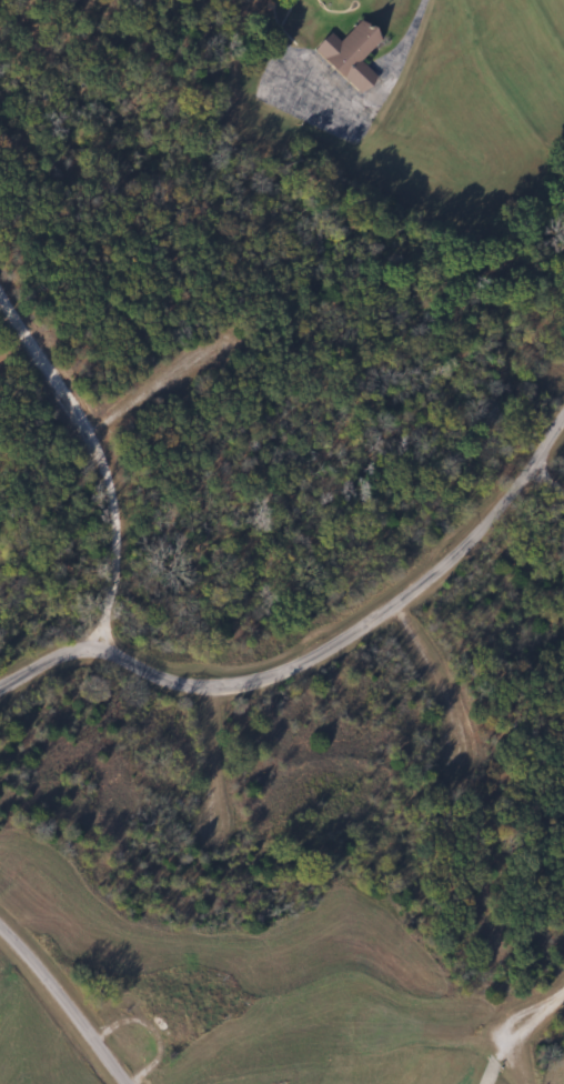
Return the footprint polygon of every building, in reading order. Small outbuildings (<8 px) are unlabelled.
[(360,94),(376,76),(360,61),(379,40),(358,21),(340,42),(329,32),(312,51),(360,94)]
